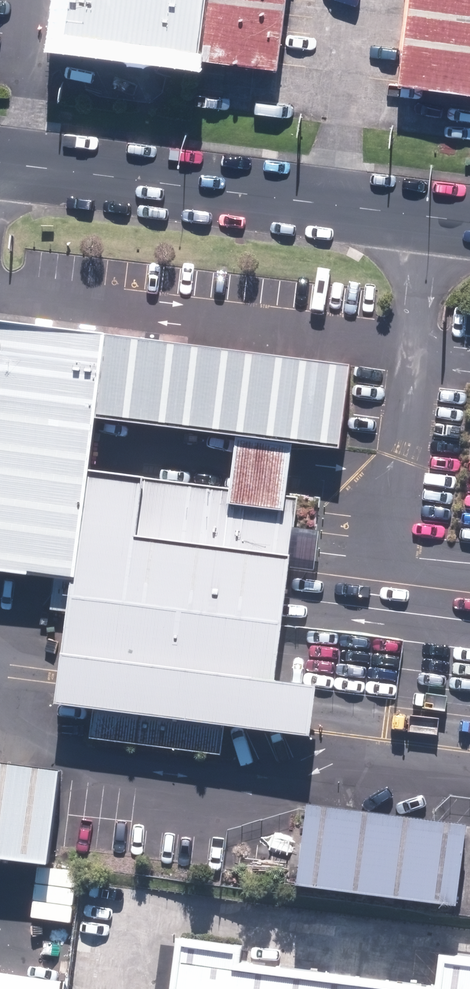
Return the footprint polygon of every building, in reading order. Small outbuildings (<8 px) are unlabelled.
[(83,44),(196,64),(204,0),(89,0),(83,44)] [(206,64),(275,73),(285,0),(214,0),(206,64)] [(397,86),(469,96),(469,0),(408,0),(397,86)] [(70,584),(75,542),(84,471),(91,421),(101,338),(0,325),(0,575),(70,584)] [(328,450),(337,452),(348,368),(101,338),(91,421),(233,439),(290,446),(328,450)] [(284,497),(290,446),(233,439),(227,489),(225,506),(282,513),(284,497)] [(227,489),(84,471),(75,542),(287,569),(291,528),(296,499),(293,498),(284,497),(227,489)] [(314,531),(291,528),(287,569),(315,572),(316,554),(319,531),(314,531)] [(281,610),(287,569),(75,542),(70,584),(68,596),(279,624),(281,610)] [(276,646),(279,624),(68,596),(59,656),(271,684),(276,646)] [(313,690),(271,684),(59,656),(56,680),(52,705),(92,710),(88,740),(219,757),(224,727),(307,739),(310,713),(313,690)] [(55,773),(0,766),(0,856),(43,861),(55,773)] [(461,827),(311,812),(303,888),(454,903),(461,827)] [(170,950),(166,988),(367,988),(234,978),(236,956),(170,950)] [(438,966),(436,988),(469,988),(469,969),(438,966)]
